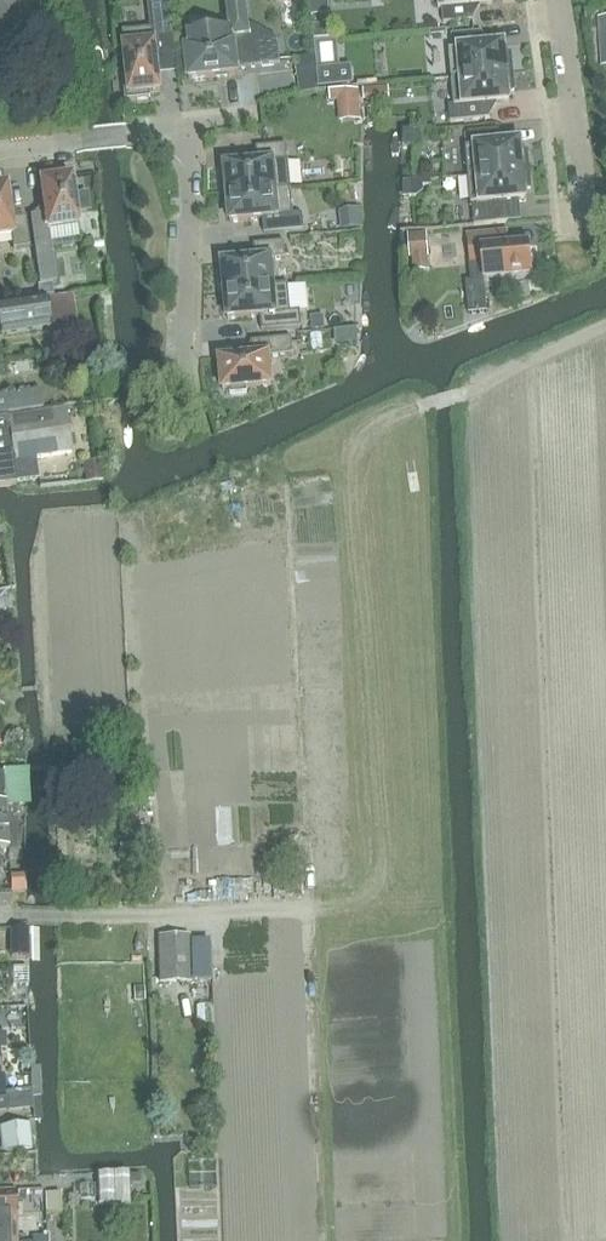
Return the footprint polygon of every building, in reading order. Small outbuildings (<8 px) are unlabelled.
[(63,12),(72,0),(46,0),(63,12)] [(127,100),(151,98),(151,93),(161,92),(158,59),(177,56),(171,0),(148,0),(152,29),(124,32),(129,78),(124,79),(127,100)] [(253,29),(248,29),(245,0),(228,0),(232,29),(187,34),(189,49),(186,49),(190,80),(238,74),(238,69),(281,64),(279,42),(253,29)] [(310,12),(328,12),(328,0),(310,0),(310,12)] [(439,9),(443,9),(444,23),(475,20),(474,6),(494,4),(494,0),(438,0),(439,9)] [(450,50),(453,78),(513,73),(512,54),(506,55),(505,45),(484,47),(483,32),(453,35),(454,49),(450,50)] [(319,89),(354,85),(352,66),(341,68),(338,40),(315,42),(318,70),(317,70),(319,89)] [(513,73),(453,78),(455,105),(449,105),(451,122),(491,118),(490,103),(510,101),(509,91),(515,91),(513,73)] [(340,103),(341,122),(362,121),(361,86),(331,88),(332,104),(340,103)] [(467,148),(469,176),(530,170),(528,152),(522,153),(521,143),(501,144),(500,130),(469,132),(470,147),(467,148)] [(226,166),(228,194),(292,188),(288,145),(257,148),(258,163),(226,166)] [(530,170),(469,176),(472,204),(473,204),(475,225),(508,222),(507,208),(517,207),(516,200),(527,199),(526,189),(532,188),(530,170)] [(30,216),(36,256),(52,253),(49,229),(78,225),(71,177),(40,181),(45,214),(30,216)] [(11,235),(13,249),(30,247),(25,217),(11,219),(6,186),(0,187),(0,236),(11,235)] [(292,188),(228,194),(231,222),(264,219),(265,234),(305,231),(304,214),(294,215),(292,188)] [(469,235),(470,252),(472,267),(484,266),(486,281),(512,279),(516,282),(524,282),(528,277),(534,277),(531,245),(501,247),(499,233),(469,235)] [(225,287),(226,291),(274,287),(274,286),(272,260),(286,258),(285,242),(254,245),(256,260),(223,263),(224,271),(219,271),(221,287),(225,287)] [(413,244),(413,257),(435,256),(435,243),(413,244)] [(52,284),(38,286),(39,297),(54,295),(52,284)] [(274,287),(226,291),(228,319),(261,316),(263,331),(303,327),(301,311),(291,312),(289,284),(274,286),(274,287)] [(45,299),(0,305),(0,323),(2,334),(77,323),(73,294),(45,299)] [(294,354),(292,338),(252,342),(253,357),(220,360),(223,390),(230,390),(231,394),(248,393),(247,388),(272,386),(269,357),(294,354)] [(43,408),(40,391),(0,397),(0,414),(43,408)] [(18,485),(18,481),(38,479),(36,458),(72,452),(65,409),(8,418),(8,415),(0,416),(0,486),(18,485)] [(0,848),(9,848),(4,772),(0,772),(0,848)] [(161,983),(191,982),(190,936),(160,937),(161,983)] [(2,1153),(32,1152),(31,1123),(1,1125),(2,1153)] [(99,1173),(99,1203),(130,1203),(130,1172),(99,1173)] [(16,1191),(0,1191),(0,1240),(18,1240),(16,1191)]
